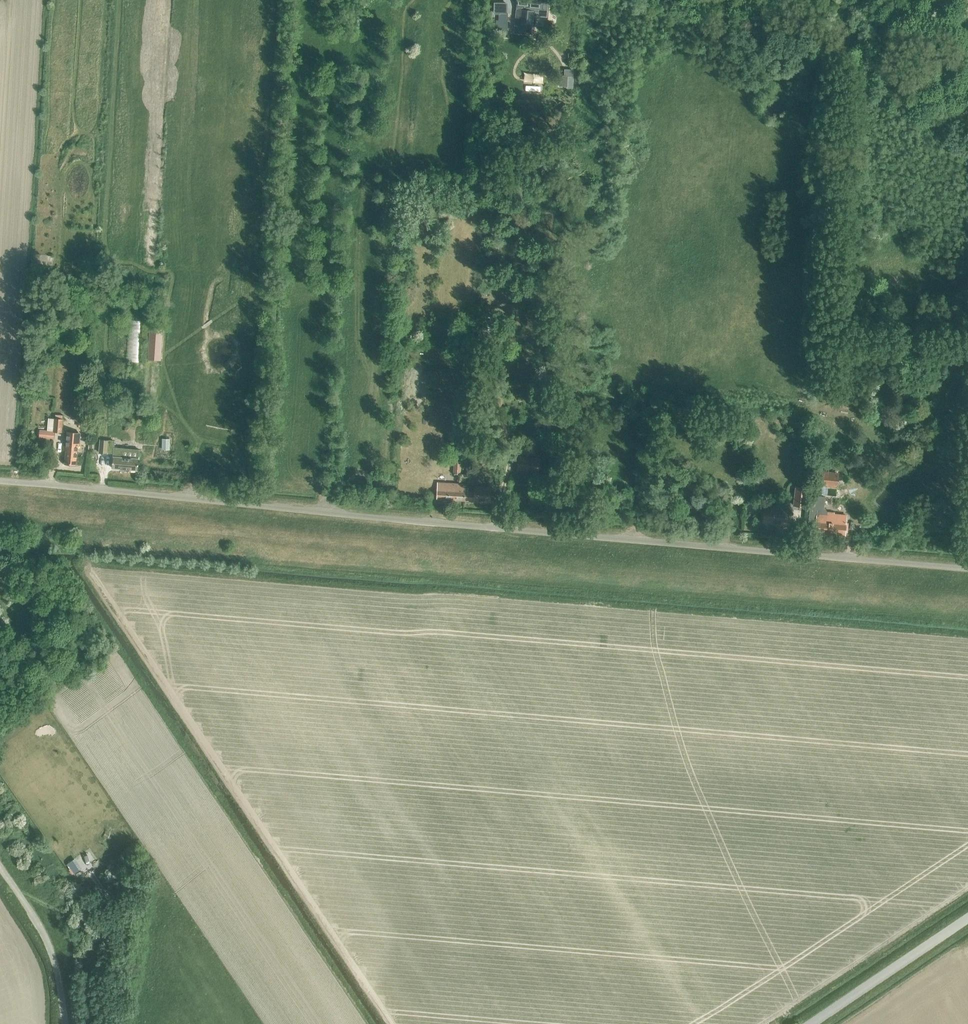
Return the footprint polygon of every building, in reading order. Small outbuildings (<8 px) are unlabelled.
[(524,10),(532,11),(532,8),(539,8),(540,0),(517,0),(516,6),(525,7),(524,10)] [(499,19),(499,34),(507,34),(507,19),(499,19)] [(566,86),(566,87),(572,88),(573,70),(565,69),(564,76),(560,76),(559,86),(566,86)] [(479,336),(491,337),(492,328),(480,327),(479,336)] [(162,329),(149,328),(147,359),(160,360),(162,329)] [(519,372),(527,373),(527,362),(519,361),(519,372)] [(54,431),(61,431),(63,419),(55,418),(54,431)] [(39,437),(54,438),(55,431),(40,430),(39,437)] [(65,463),(76,464),(79,432),(68,431),(65,463)] [(99,452),(107,453),(108,440),(100,439),(99,452)] [(112,467),(138,470),(139,449),(113,447),(112,467)] [(537,459),(516,455),(513,468),(535,472),(537,459)] [(453,472),(461,473),(461,461),(454,460),(453,472)] [(816,483),(820,484),(820,486),(838,487),(839,472),(821,471),(821,473),(817,473),(816,483)] [(436,498),(464,500),(465,487),(465,483),(464,483),(439,481),(437,481),(436,498)] [(465,487),(464,500),(490,502),(491,487),(475,485),(474,491),(467,490),(467,487),(465,487)] [(792,505),(805,506),(807,487),(795,486),(792,505)] [(823,509),(824,497),(815,496),(814,507),(810,506),(809,521),(816,522),(815,531),(845,534),(846,515),(827,513),(827,512),(824,509),(823,509)] [(772,521),(772,522),(786,524),(788,510),(765,506),(763,520),(772,521)]
